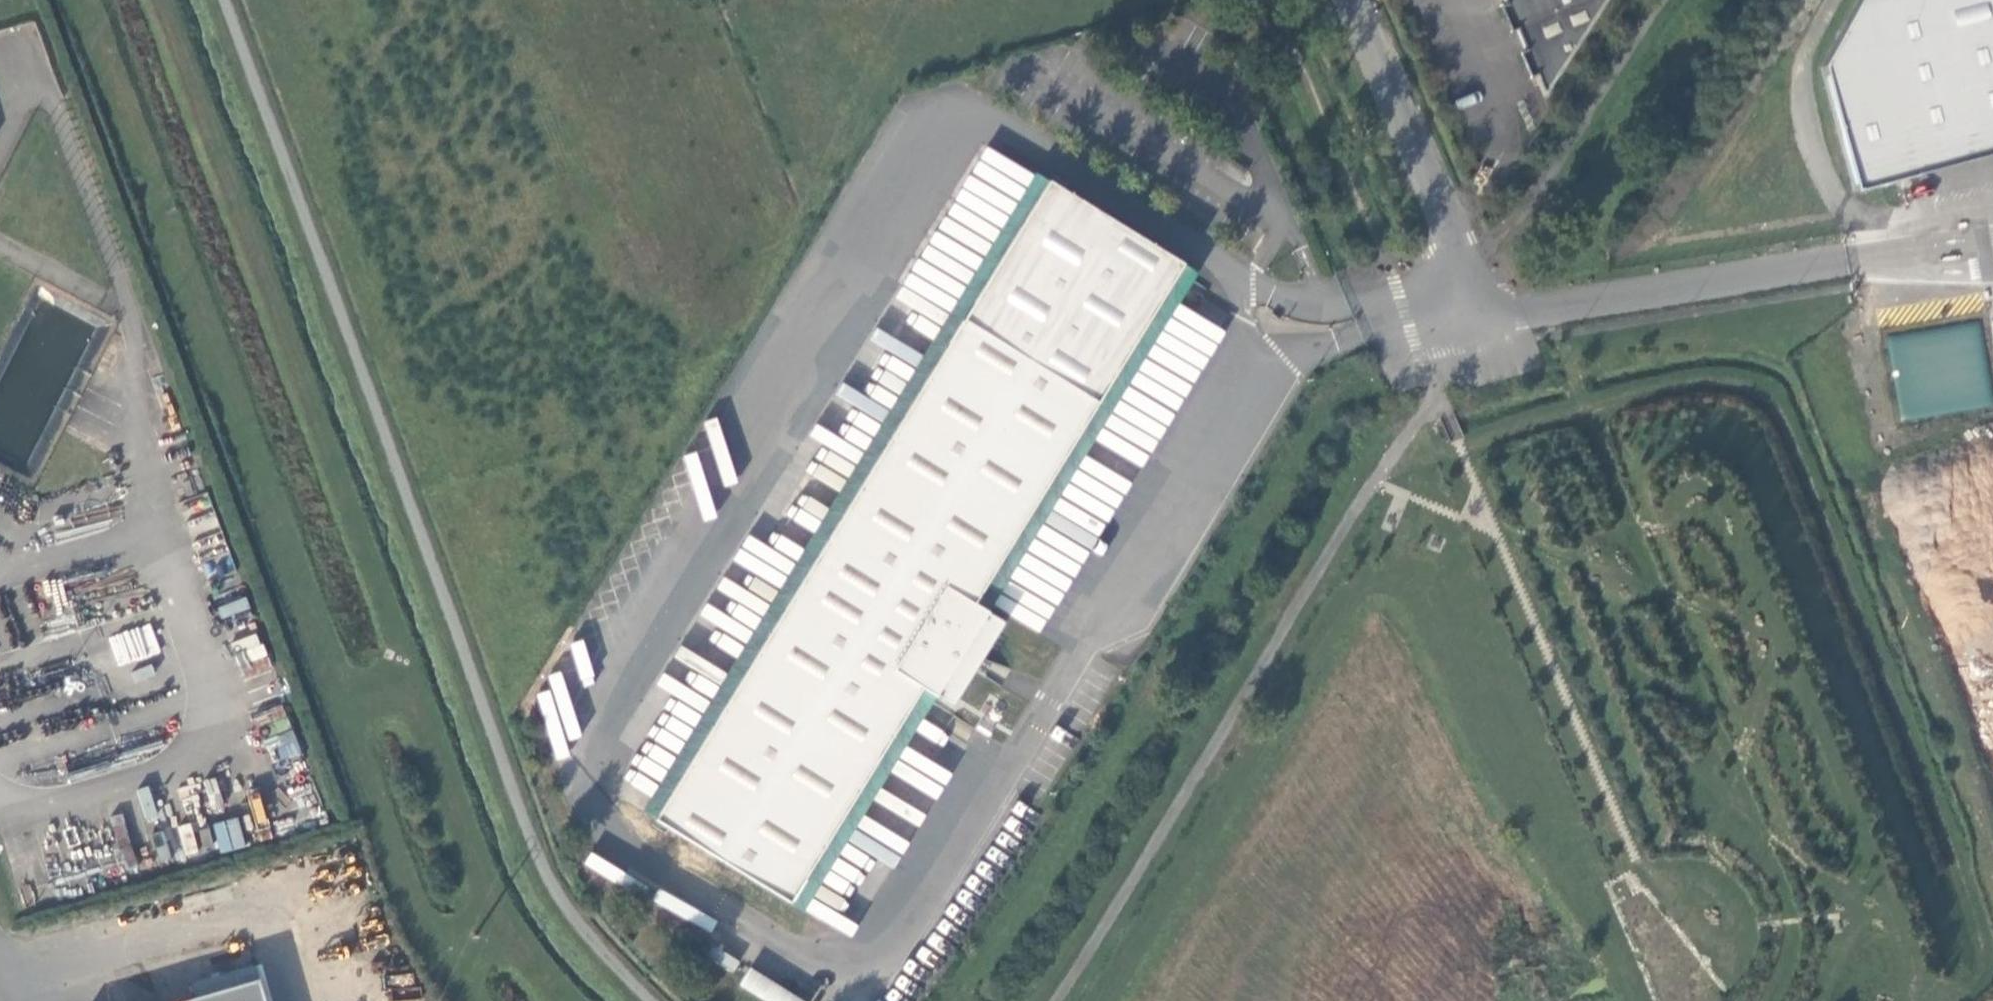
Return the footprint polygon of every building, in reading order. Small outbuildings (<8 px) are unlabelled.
[(1542,96),(1602,0),(1499,0),(1542,96)] [(1819,67),(1853,193),(1992,155),(1992,0),(1856,0),(1819,67)] [(1032,185),(654,820),(789,903),(921,688),(951,706),(1003,622),(974,604),(1176,269),(1032,185)] [(109,637),(119,667),(160,652),(149,623),(109,637)] [(259,979),(258,980),(253,965),(207,978),(211,994),(186,1000),(265,1000),(259,979)] [(748,968),(739,983),(767,1000),(782,1000),(787,993),(748,968)] [(787,993),(782,1000),(800,1000),(787,993)]
